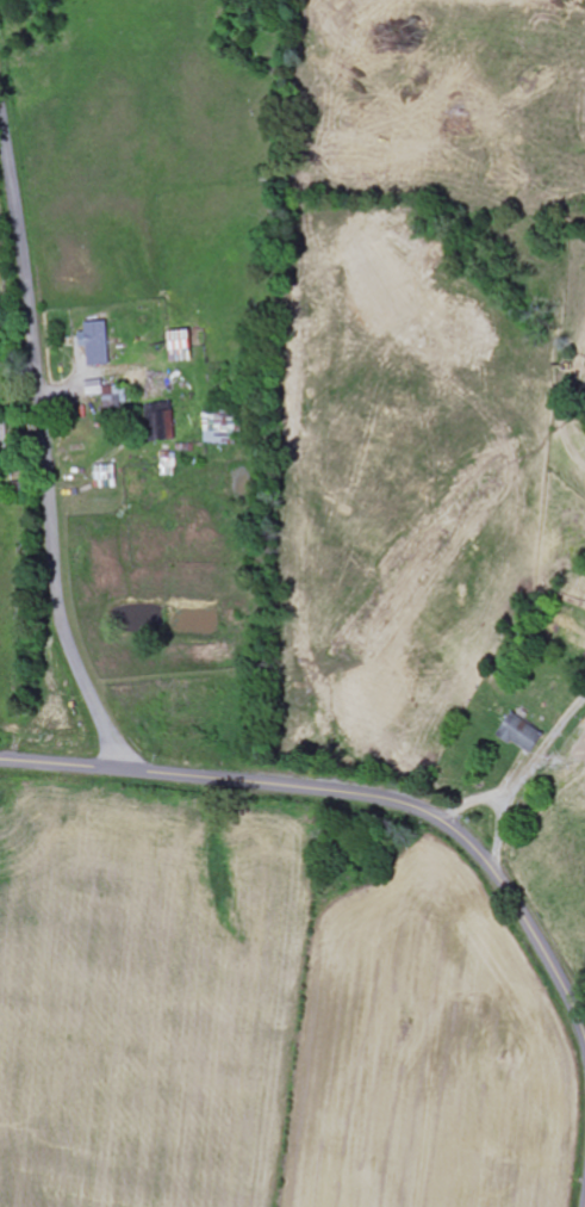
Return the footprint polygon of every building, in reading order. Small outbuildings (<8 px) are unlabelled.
[(91,348),(91,367),(113,366),(112,323),(89,323),(89,333),(83,333),(83,348),(91,348)] [(198,362),(197,332),(174,333),(176,363),(198,362)] [(91,396),(107,395),(107,380),(90,381),(91,396)] [(179,441),(179,413),(153,414),(154,441),(179,441)] [(239,443),(238,413),(206,414),(207,444),(239,443)] [(165,452),(165,476),(180,476),(180,452),(165,452)] [(99,489),(121,488),(120,465),(99,466),(99,489)] [(538,756),(551,734),(517,713),(503,734),(538,756)]
